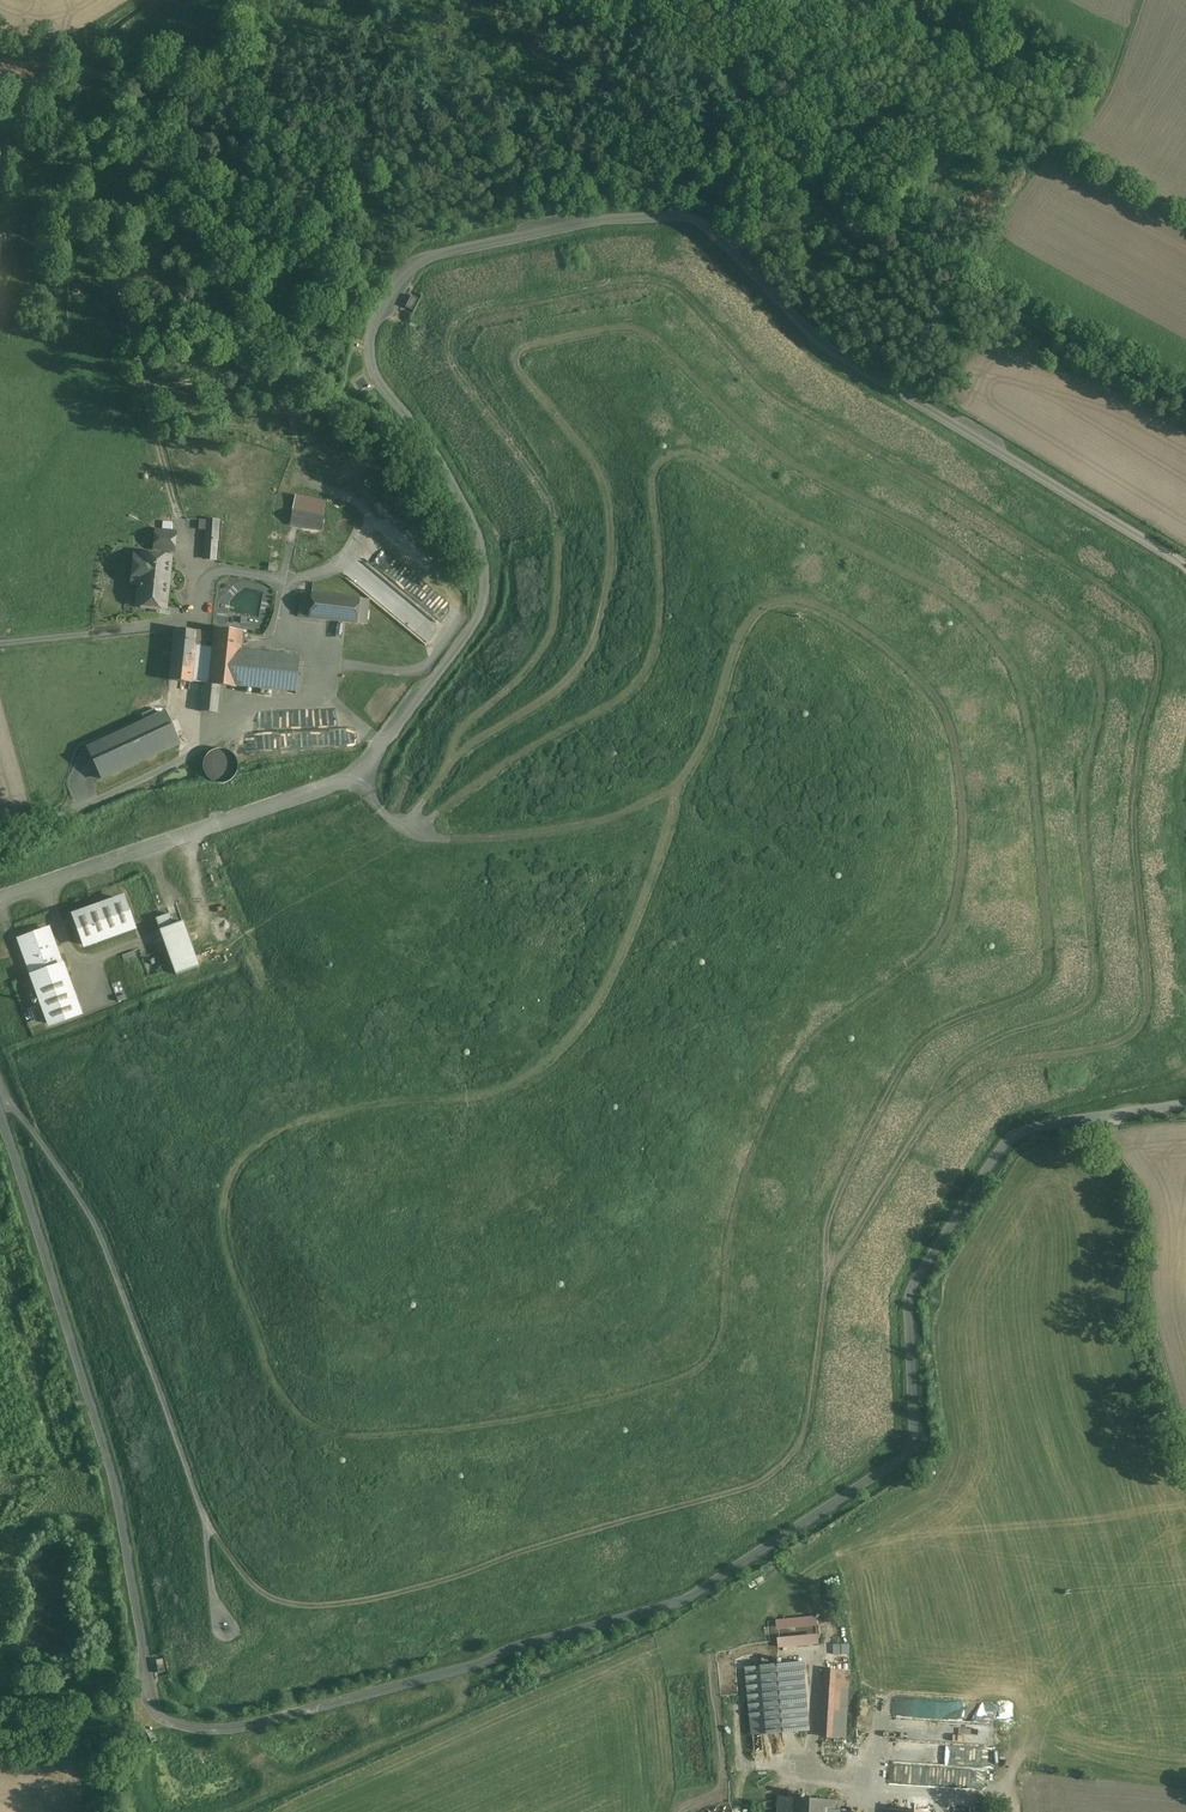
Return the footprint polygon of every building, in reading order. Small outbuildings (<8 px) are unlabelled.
[(442,307),(435,304),(430,316),(437,319),(442,307)] [(323,515),(292,510),(290,524),(321,530),(323,515)] [(218,521),(206,520),(205,540),(217,540),(218,521)] [(175,533),(156,531),(154,549),(173,551),(175,533)] [(170,558),(142,555),(142,557),(135,556),(132,583),(139,584),(137,605),(165,607),(167,583),(166,583),(167,575),(168,575),(170,558)] [(312,594),(302,594),(300,616),(310,617),(312,594)] [(369,600),(312,594),(310,617),(367,622),(369,600)] [(209,684),(203,683),(200,711),(216,713),(219,686),(236,688),(237,687),(294,693),(298,655),(239,649),(240,633),(215,630),(215,635),(175,630),(169,680),(190,683),(194,644),(207,645),(208,641),(214,641),(209,684)] [(165,711),(81,743),(95,779),(179,747),(165,711)] [(318,713),(319,726),(339,724),(338,711),(318,713)] [(280,735),(251,736),(252,748),(280,747),(280,735)] [(289,735),(280,735),(280,747),(290,746),(289,735)] [(215,737),(213,738),(212,739),(210,740),(208,743),(206,745),(205,748),(204,751),(204,752),(204,755),(204,758),(205,760),(206,762),(207,764),(208,766),(210,767),(211,769),(213,770),(216,771),(219,772),(222,772),(225,771),(227,771),(229,770),(231,769),(233,767),(235,765),(237,763),(238,761),(239,759),(239,757),(239,755),(239,754),(239,752),(239,751),(239,749),(238,747),(237,745),(235,742),(233,741),(232,740),(230,738),(227,737),(224,736),(221,736),(218,737),(215,737)] [(122,898),(74,916),(85,945),(133,927),(122,898)] [(183,921),(173,924),(170,913),(155,918),(176,974),(199,966),(183,921)] [(48,929),(19,940),(23,951),(24,951),(33,976),(61,966),(52,942),(48,929)] [(134,950),(122,955),(124,961),(137,957),(134,950)] [(33,976),(32,976),(50,1024),(79,1013),(61,965),(33,976)] [(120,981),(112,984),(117,997),(125,994),(120,981)] [(176,1614),(169,1616),(172,1629),(179,1627),(176,1614)] [(818,1615),(775,1618),(777,1647),(820,1644),(818,1615)] [(745,1667),(751,1734),(811,1728),(804,1661),(745,1667)] [(822,1739),(847,1739),(849,1671),(825,1670),(822,1739)] [(779,1797),(779,1811),(847,1811),(835,1811),(836,1800),(779,1797)]
